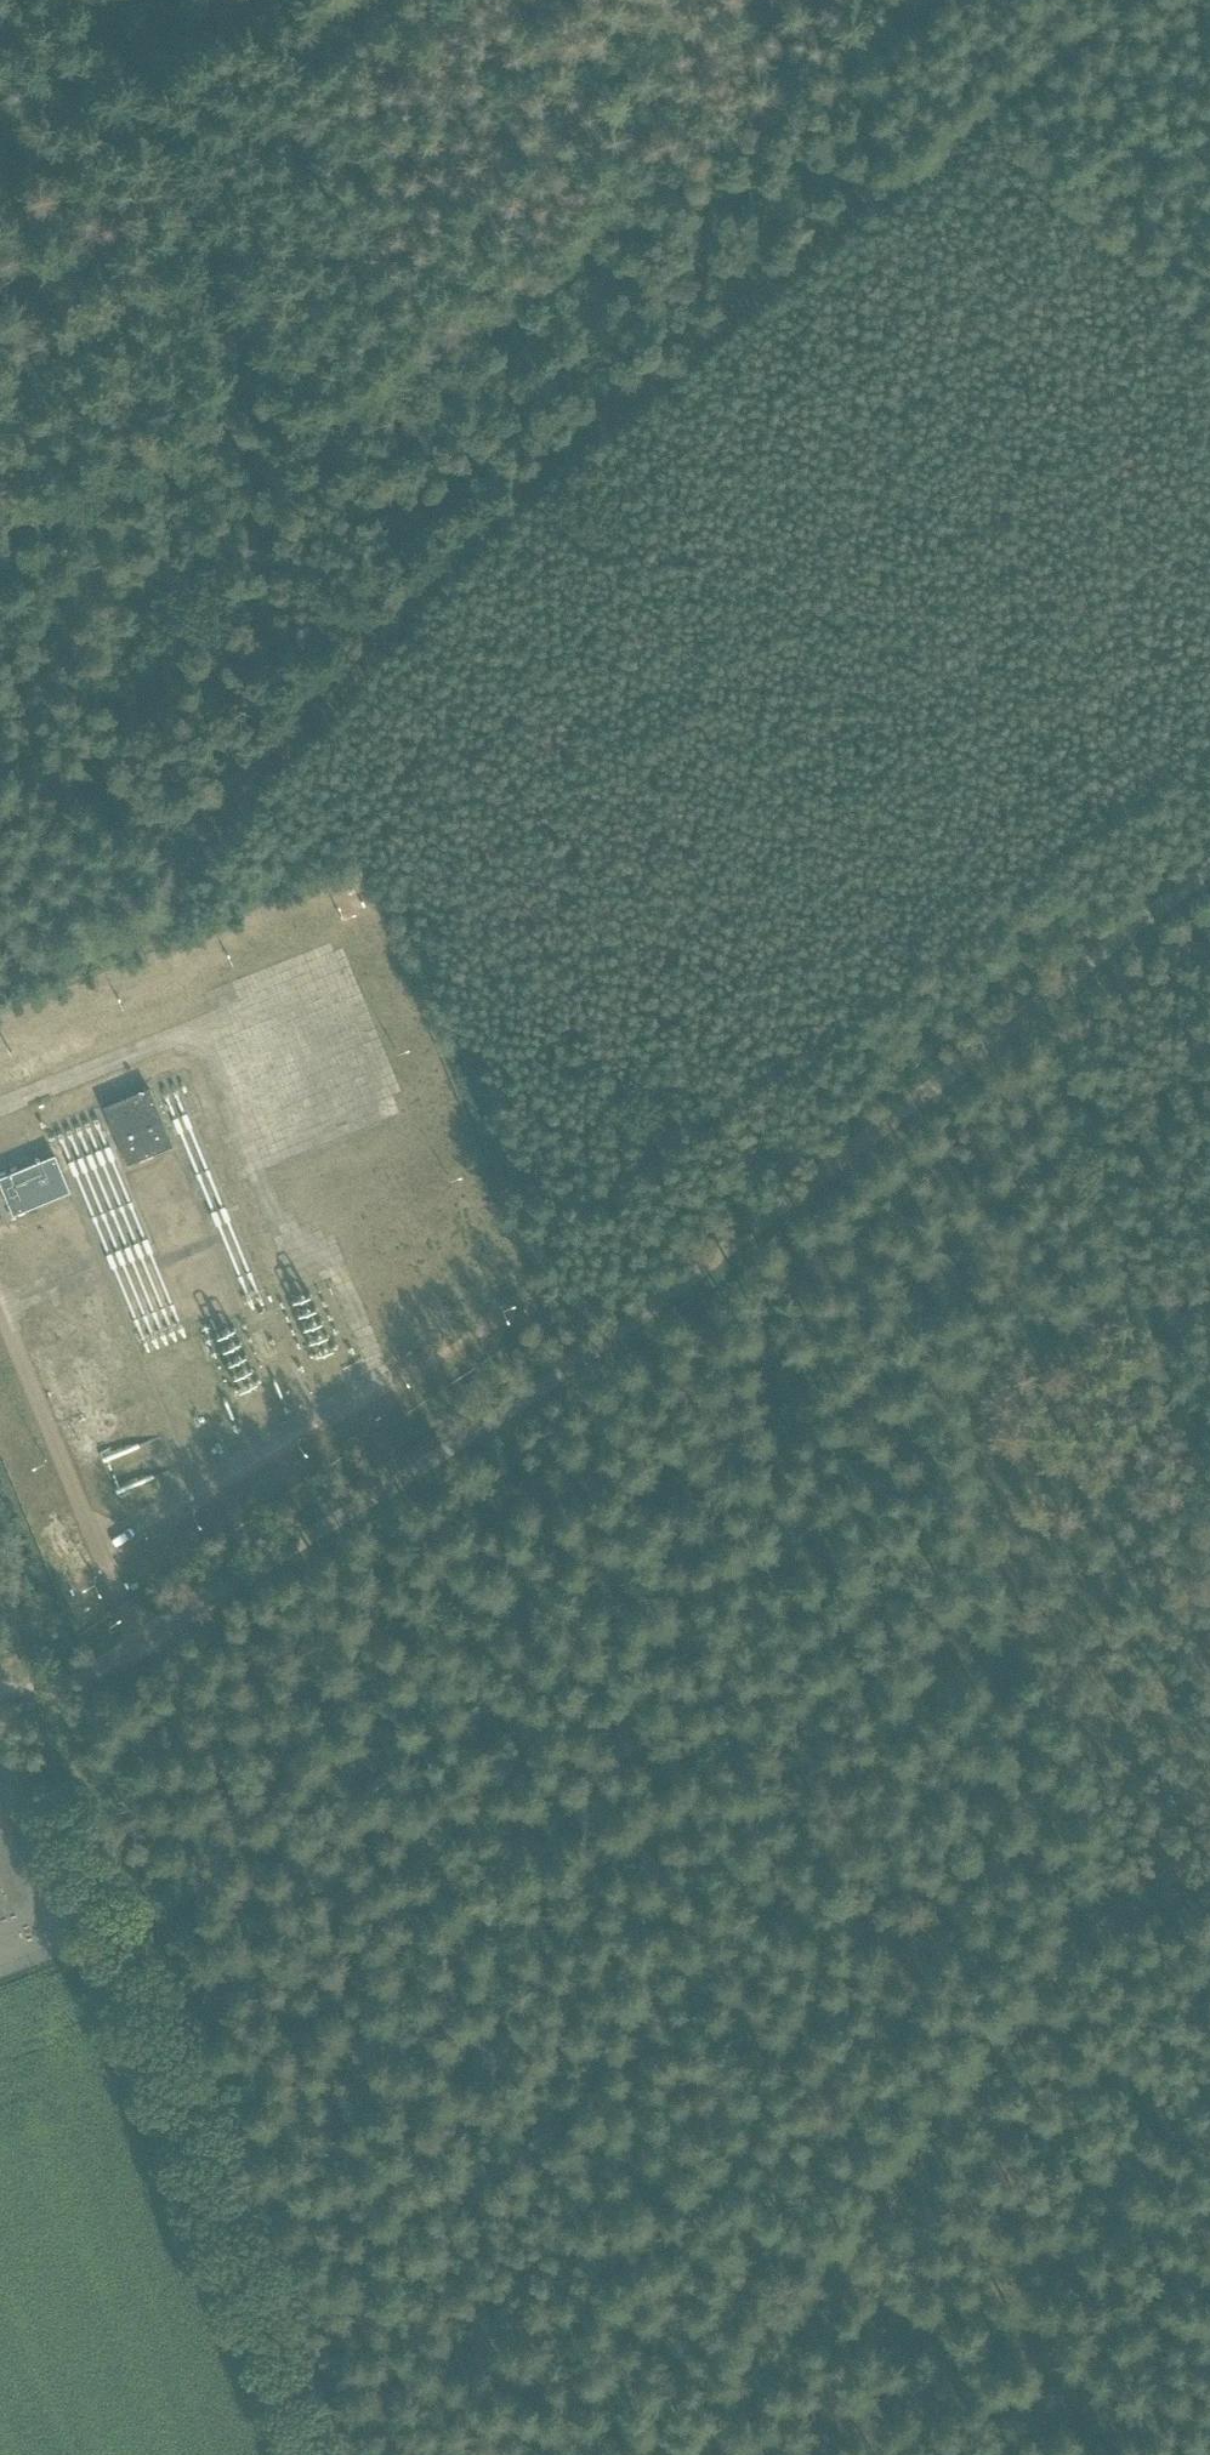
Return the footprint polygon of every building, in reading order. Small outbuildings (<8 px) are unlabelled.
[(173,1146),(150,1089),(104,1107),(127,1165),(173,1146)] [(88,1135),(93,1133),(90,1122),(58,1130),(65,1158),(92,1151),(88,1135)] [(70,1193),(55,1156),(0,1178),(0,1187),(12,1216),(70,1193)] [(95,1217),(105,1249),(112,1247),(122,1278),(152,1268),(132,1205),(95,1217)]
